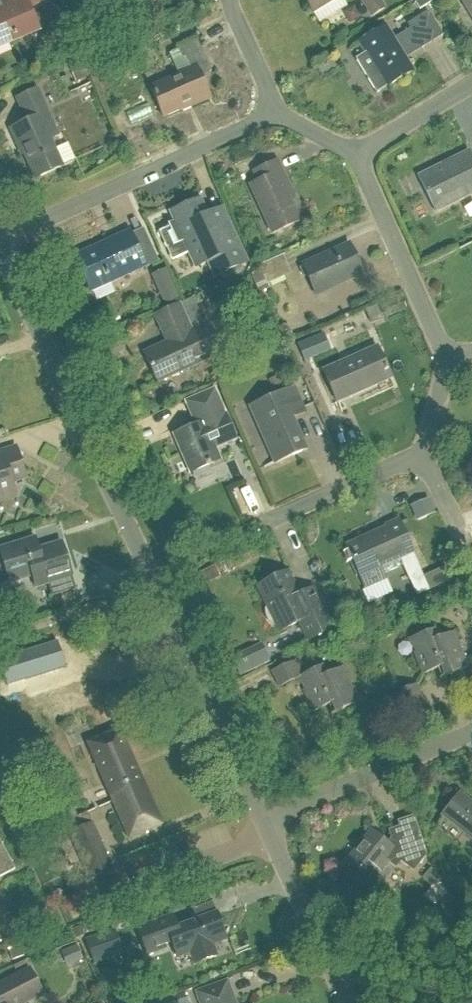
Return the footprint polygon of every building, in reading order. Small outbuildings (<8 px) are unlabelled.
[(44,0),(0,0),(0,47),(38,30),(28,7),(44,0)] [(312,15),(337,0),(303,0),(312,15)] [(380,0),(358,0),(370,18),(385,8),(380,0)] [(471,19),(471,0),(460,0),(471,19)] [(443,38),(428,14),(408,26),(411,32),(394,42),(385,28),(359,44),(387,89),(413,73),(406,60),(443,38)] [(211,72),(197,39),(177,48),(178,50),(168,54),(178,77),(149,90),(164,121),(210,100),(200,77),(211,72)] [(90,75),(81,55),(66,62),(75,82),(90,75)] [(58,137),(50,120),(36,89),(14,99),(25,123),(9,130),(18,150),(21,148),(35,179),(61,168),(49,141),(58,137)] [(468,151),(418,175),(436,212),(471,194),(471,159),(468,151)] [(288,184),(278,161),(253,172),(257,183),(251,185),(272,233),(299,221),(283,185),(288,184)] [(223,208),(207,215),(200,199),(171,213),(175,222),(168,225),(169,228),(159,232),(173,263),(190,256),(195,267),(206,262),(213,277),(247,262),(223,208)] [(147,270),(128,229),(73,255),(91,296),(147,270)] [(363,274),(350,245),(332,253),(331,250),(321,254),(322,256),(303,265),(316,295),(363,274)] [(268,286),(290,276),(281,256),(259,266),(268,286)] [(202,325),(190,299),(155,316),(167,342),(144,353),(157,381),(220,352),(207,323),(202,325)] [(389,376),(377,348),(323,371),(335,400),(389,376)] [(274,465),(288,458),(306,450),(291,419),(306,412),(295,388),(248,409),(274,465)] [(235,437),(225,414),(214,389),(184,402),(194,426),(173,435),(191,473),(220,460),(213,447),(235,437)] [(15,449),(0,453),(0,502),(14,498),(10,483),(24,479),(15,449)] [(429,593),(400,527),(346,550),(364,592),(386,582),(379,566),(398,558),(416,598),(429,593)] [(52,597),(75,589),(61,543),(38,550),(34,539),(0,549),(0,554),(9,584),(32,577),(36,588),(48,584),(52,597)] [(304,605),(289,573),(256,588),(278,633),(298,624),(307,643),(333,630),(318,599),(304,605)] [(438,639),(434,630),(408,641),(422,675),(434,670),(438,680),(468,668),(453,633),(438,639)] [(0,659),(0,668),(6,687),(65,668),(57,641),(0,659)] [(304,675),(296,660),(270,673),(279,690),(297,681),(313,713),(326,706),(331,717),(359,703),(342,668),(324,677),(319,667),(304,675)] [(425,711),(416,684),(388,693),(397,721),(425,711)] [(160,824),(119,730),(87,743),(129,838),(160,824)] [(63,788),(33,801),(45,831),(64,823),(91,886),(114,876),(110,868),(91,823),(86,812),(75,817),(63,788)] [(459,793),(441,816),(471,840),(471,803),(459,793)] [(377,888),(392,869),(395,871),(401,863),(413,873),(426,856),(412,818),(400,822),(402,828),(394,831),(397,839),(385,844),(368,830),(345,860),(359,871),(354,877),(370,889),(377,888)] [(15,871),(0,841),(0,879),(15,871)] [(221,926),(216,913),(177,928),(172,915),(137,928),(147,956),(166,949),(164,945),(171,943),(177,959),(190,954),(194,965),(217,957),(213,946),(226,941),(224,936),(227,929),(221,926)] [(20,946),(8,950),(12,961),(24,956),(20,946)] [(83,960),(78,946),(62,953),(67,967),(83,960)] [(28,1001),(43,993),(30,969),(0,984),(0,1002),(25,1002),(28,1001)] [(226,983),(198,994),(201,1002),(234,1002),(226,983)]
